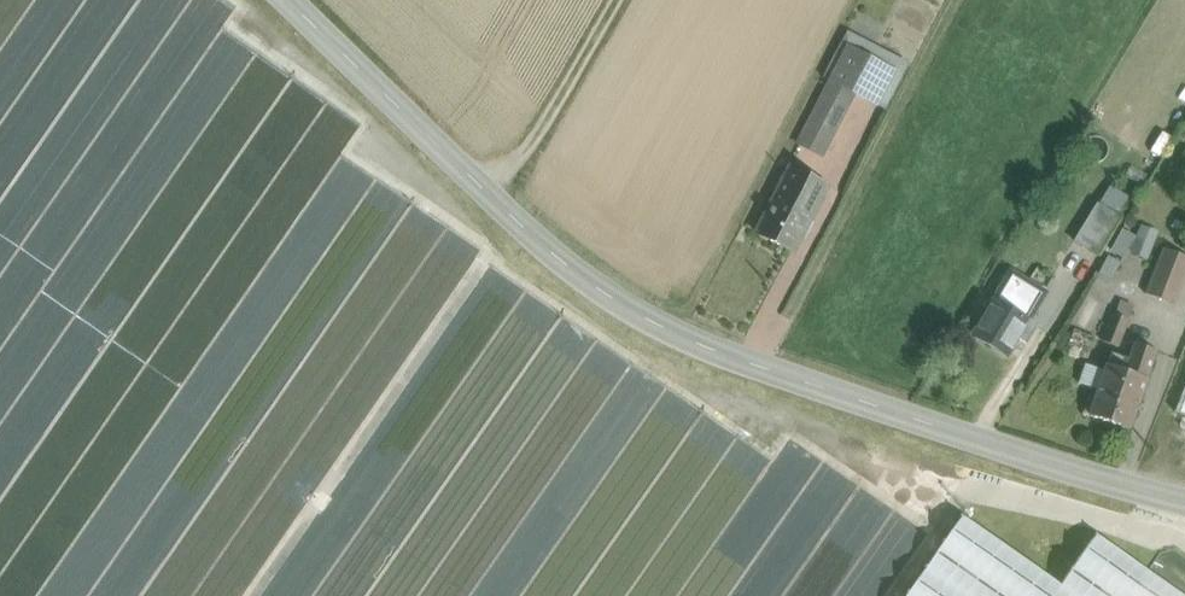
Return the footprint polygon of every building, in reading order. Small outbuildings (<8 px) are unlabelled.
[(893,71),(848,48),(831,81),(854,93),(854,94),(876,105),(893,71)] [(831,81),(809,123),(833,135),(854,94),(854,93),(831,81)] [(833,135),(809,123),(799,145),(822,157),(833,135)] [(828,184),(792,166),(757,234),(793,252),(828,184)] [(1108,184),(1098,201),(1119,213),(1129,195),(1108,184)] [(1122,219),(1097,204),(1074,241),(1099,256),(1122,219)] [(1134,234),(1120,228),(1111,247),(1144,262),(1158,231),(1140,223),(1134,234)] [(1146,297),(1177,308),(1184,284),(1184,257),(1163,249),(1146,297)] [(1045,294),(1011,273),(995,301),(974,337),(1007,356),(1028,321),(1029,321),(1045,294)] [(1117,312),(1130,318),(1134,308),(1121,303),(1117,312)] [(1114,311),(1103,338),(1119,344),(1130,318),(1117,312),(1114,311)] [(1132,358),(1111,351),(1105,370),(1086,363),(1080,382),(1099,388),(1092,414),(1133,426),(1157,348),(1137,341),(1132,358)] [(1175,413),(1184,416),(1184,388),(1175,413)] [(1148,571),(1097,535),(1061,586),(962,517),(907,595),(1183,595),(1148,571)] [(1148,571),(1183,595),(1184,595),(1184,557),(1174,549),(1160,553),(1148,571)]
